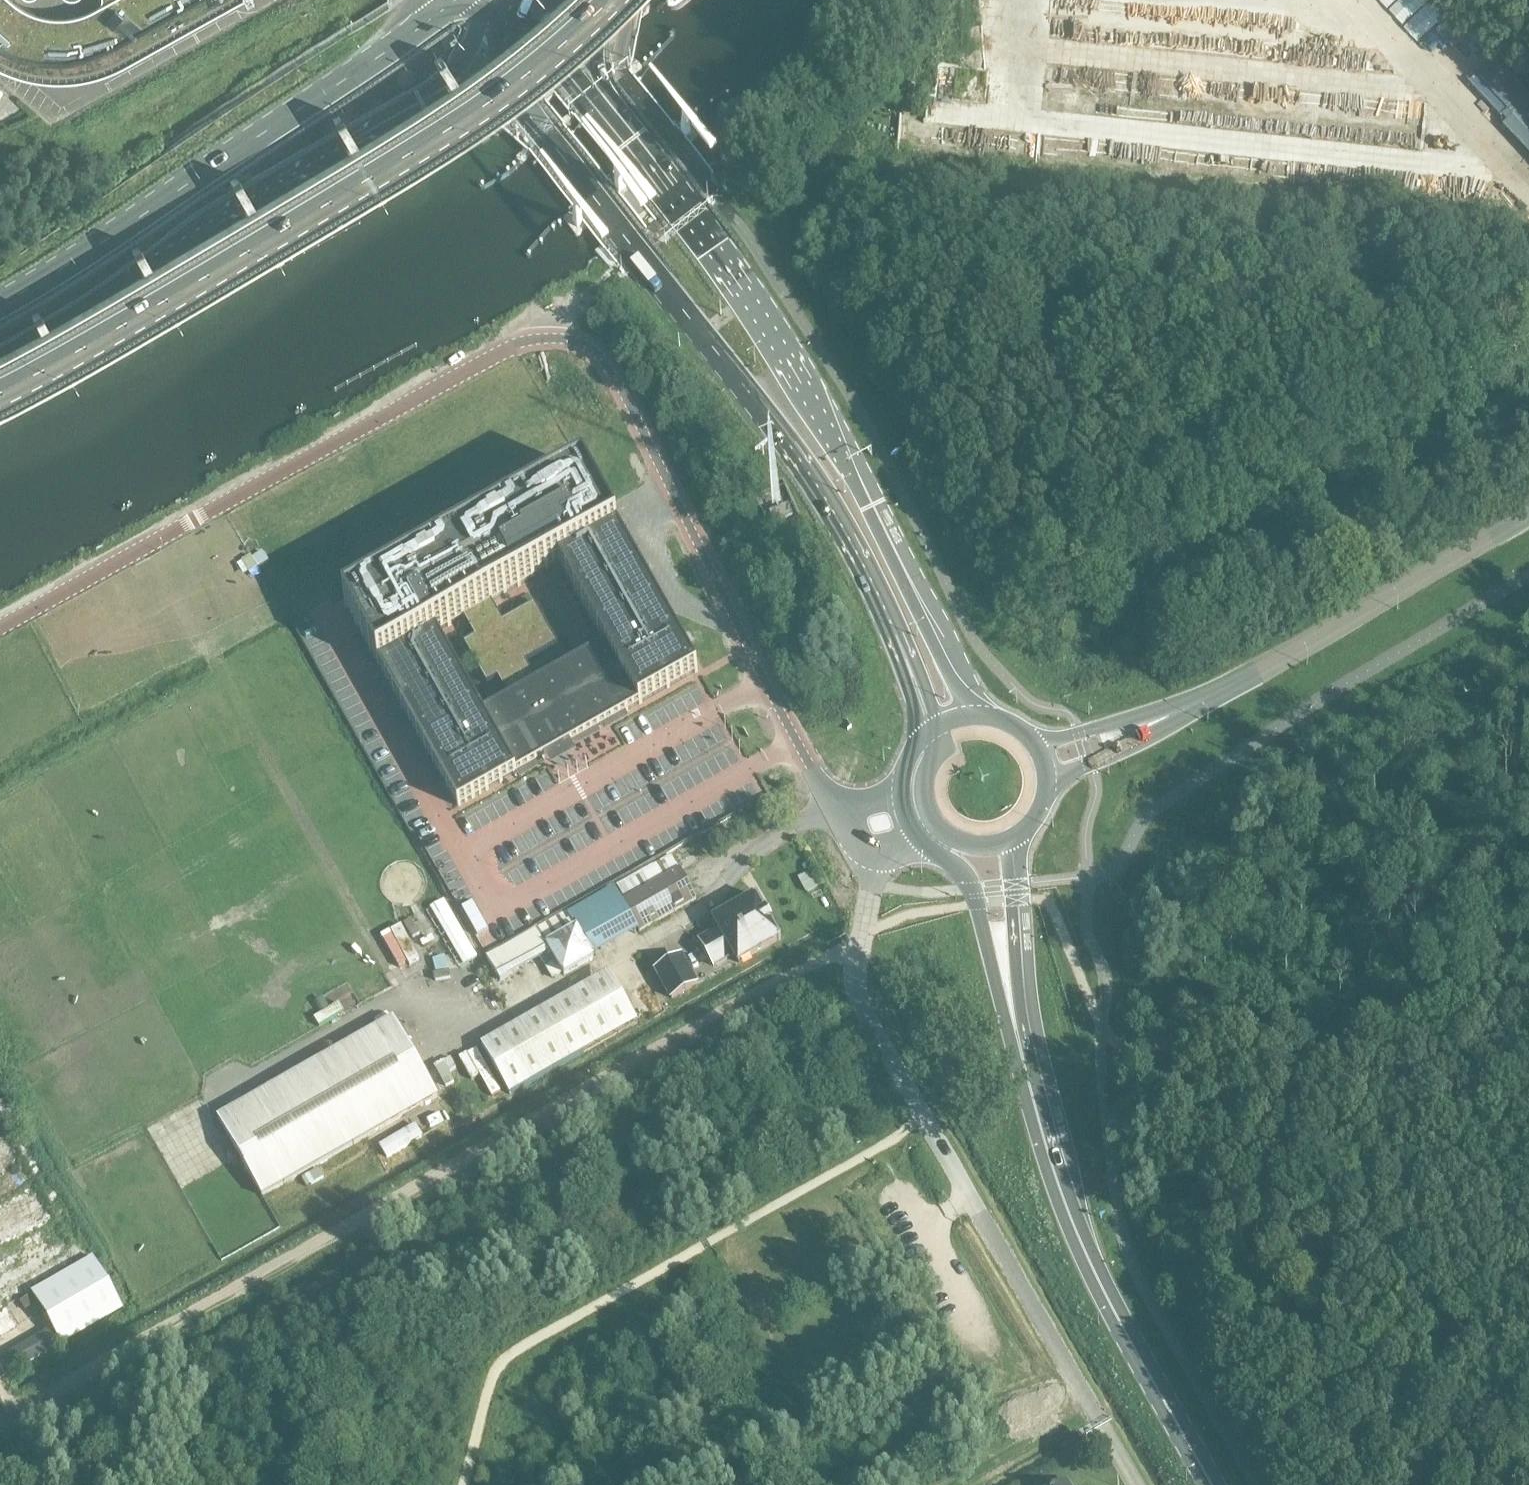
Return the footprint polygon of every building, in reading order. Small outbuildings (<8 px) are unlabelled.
[(6,64),(16,68),(27,71),(37,73),(48,74),(58,75),(69,75),(80,74),(91,72),(101,69),(110,66),(120,62),(128,57),(231,0),(0,0),(0,61),(6,64)] [(1515,114),(1528,127),(1528,100),(1515,114)] [(538,758),(534,751),(559,737),(563,744),(578,736),(691,670),(594,503),(575,470),(448,544),(452,551),(427,566),(423,559),(337,608),(453,808),(538,758)] [(618,884),(627,900),(679,870),(671,855),(618,884)] [(639,931),(696,899),(679,870),(627,900),(623,903),(638,929),(639,931)] [(577,926),(593,954),(638,929),(623,903),(613,885),(568,911),(577,926)] [(725,950),(730,959),(771,935),(747,893),(705,917),(710,926),(690,938),(704,962),(725,950)] [(466,963),(477,957),(443,900),(433,906),(466,963)] [(546,944),(577,926),(568,911),(534,929),(487,957),(500,980),(512,973),(510,969),(548,948),(546,944)] [(384,933),(400,966),(421,955),(404,923),(384,933)] [(563,976),(595,958),(593,954),(577,926),(546,944),(548,948),(563,976)] [(656,971),(672,999),(696,985),(680,957),(656,971)] [(608,973),(482,1044),(511,1095),(637,1023),(608,973)] [(393,1019),(218,1119),(262,1196),(437,1096),(393,1019)] [(13,1117),(0,1092),(0,1124),(13,1117)] [(387,1153),(424,1135),(419,1124),(382,1141),(387,1153)] [(0,1140),(0,1337),(41,1313),(59,1346),(122,1309),(20,1129),(0,1140)] [(0,1361),(0,1367),(5,1376),(56,1347),(49,1333),(0,1361)]
